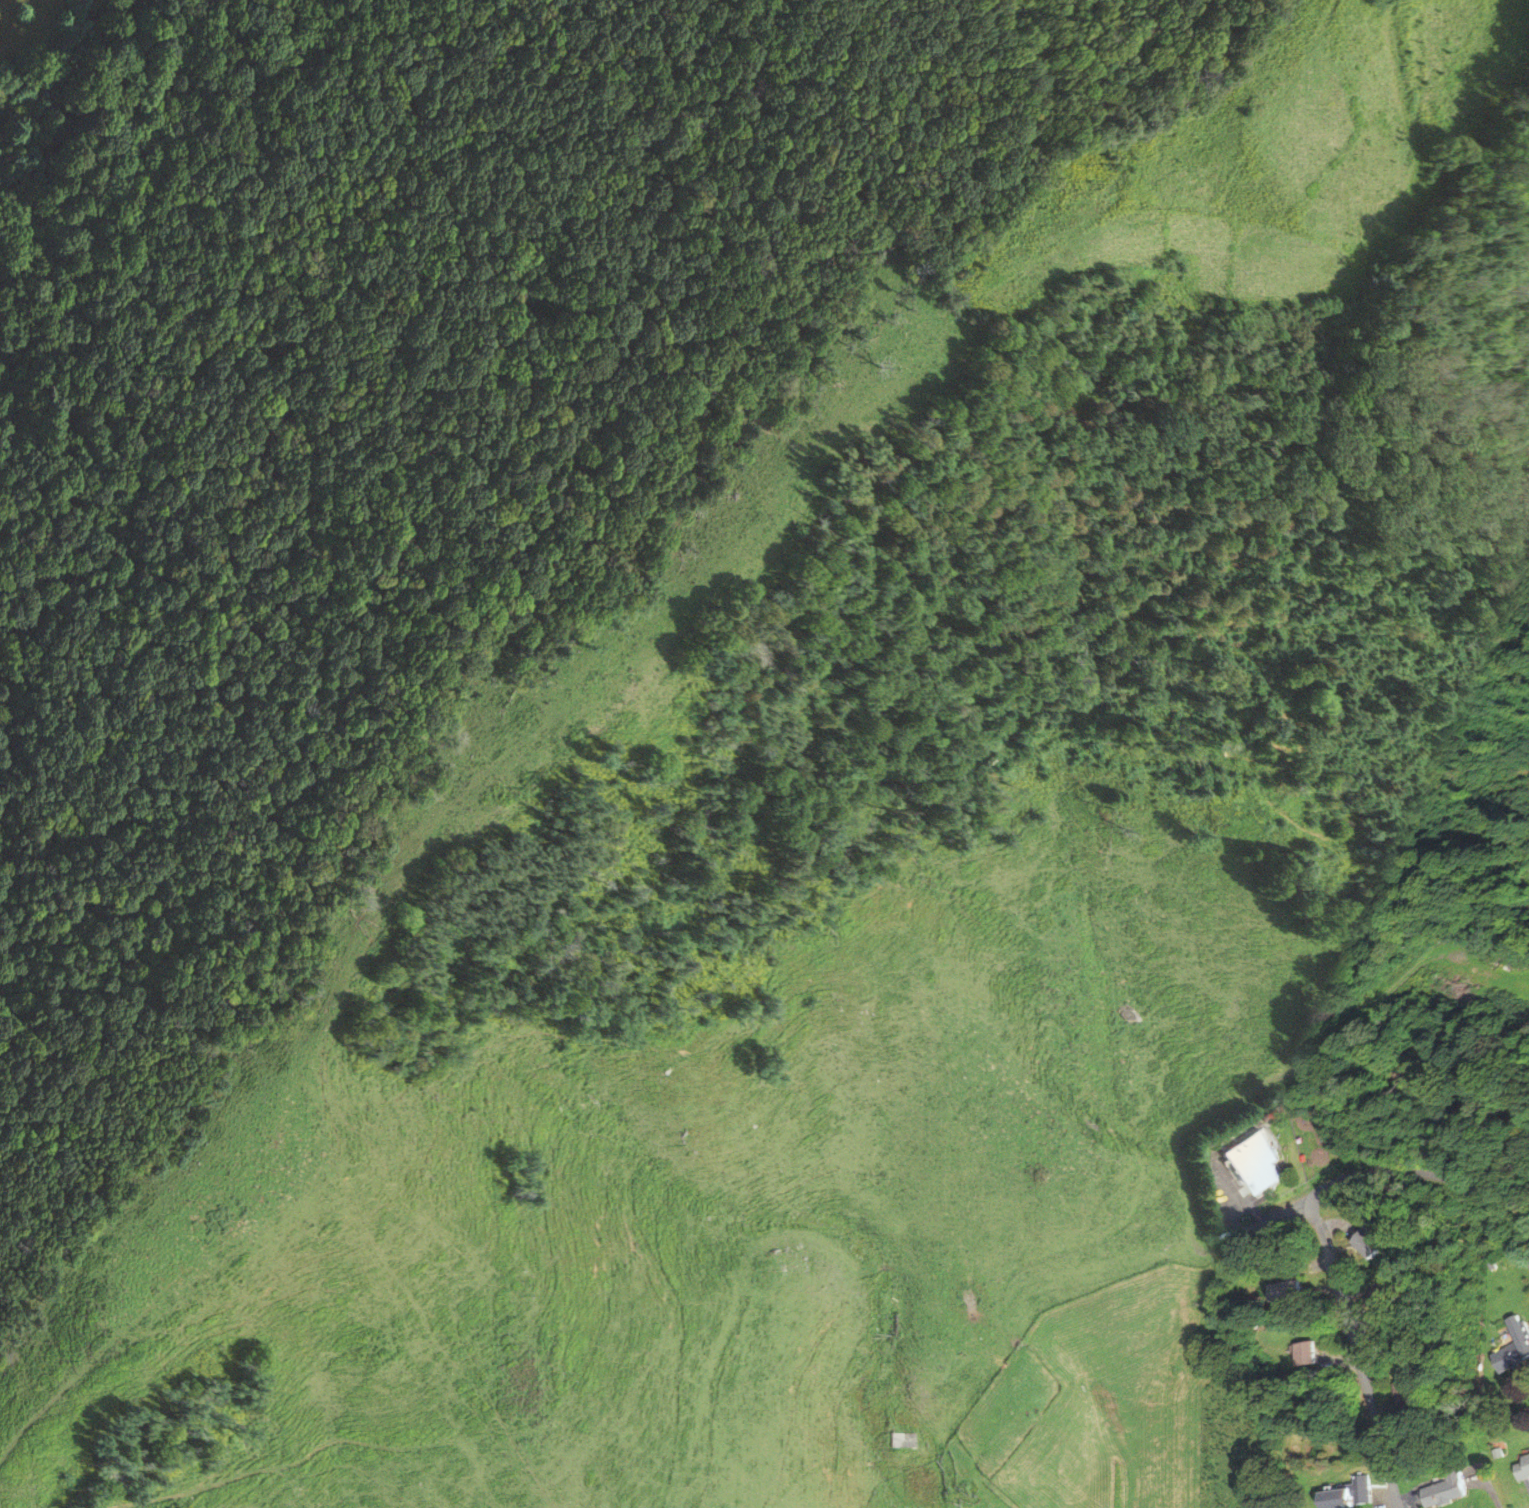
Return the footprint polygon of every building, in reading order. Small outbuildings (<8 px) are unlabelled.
[(1131,1020),(1125,1005),(1115,1009),(1121,1024),(1131,1020)] [(1278,1160),(1258,1129),(1223,1152),(1253,1198),(1283,1178),(1273,1163),(1278,1160)] [(1375,1243),(1359,1229),(1346,1244),(1362,1258),(1375,1243)] [(1270,1301),(1299,1298),(1297,1282),(1268,1285),(1270,1301)] [(1385,1293),(1371,1292),(1370,1306),(1384,1307),(1385,1293)] [(1490,1354),(1498,1373),(1528,1360),(1528,1341),(1518,1314),(1504,1320),(1514,1344),(1490,1354)] [(1291,1343),(1293,1368),(1314,1365),(1312,1341),(1291,1343)] [(1528,1475),(1528,1453),(1515,1458),(1521,1478),(1528,1475)] [(1425,1507),(1467,1495),(1460,1474),(1418,1487),(1425,1507)] [(1368,1505),(1368,1475),(1353,1475),(1353,1505),(1368,1505)] [(1315,1493),(1317,1507),(1350,1507),(1348,1490),(1315,1493)]
